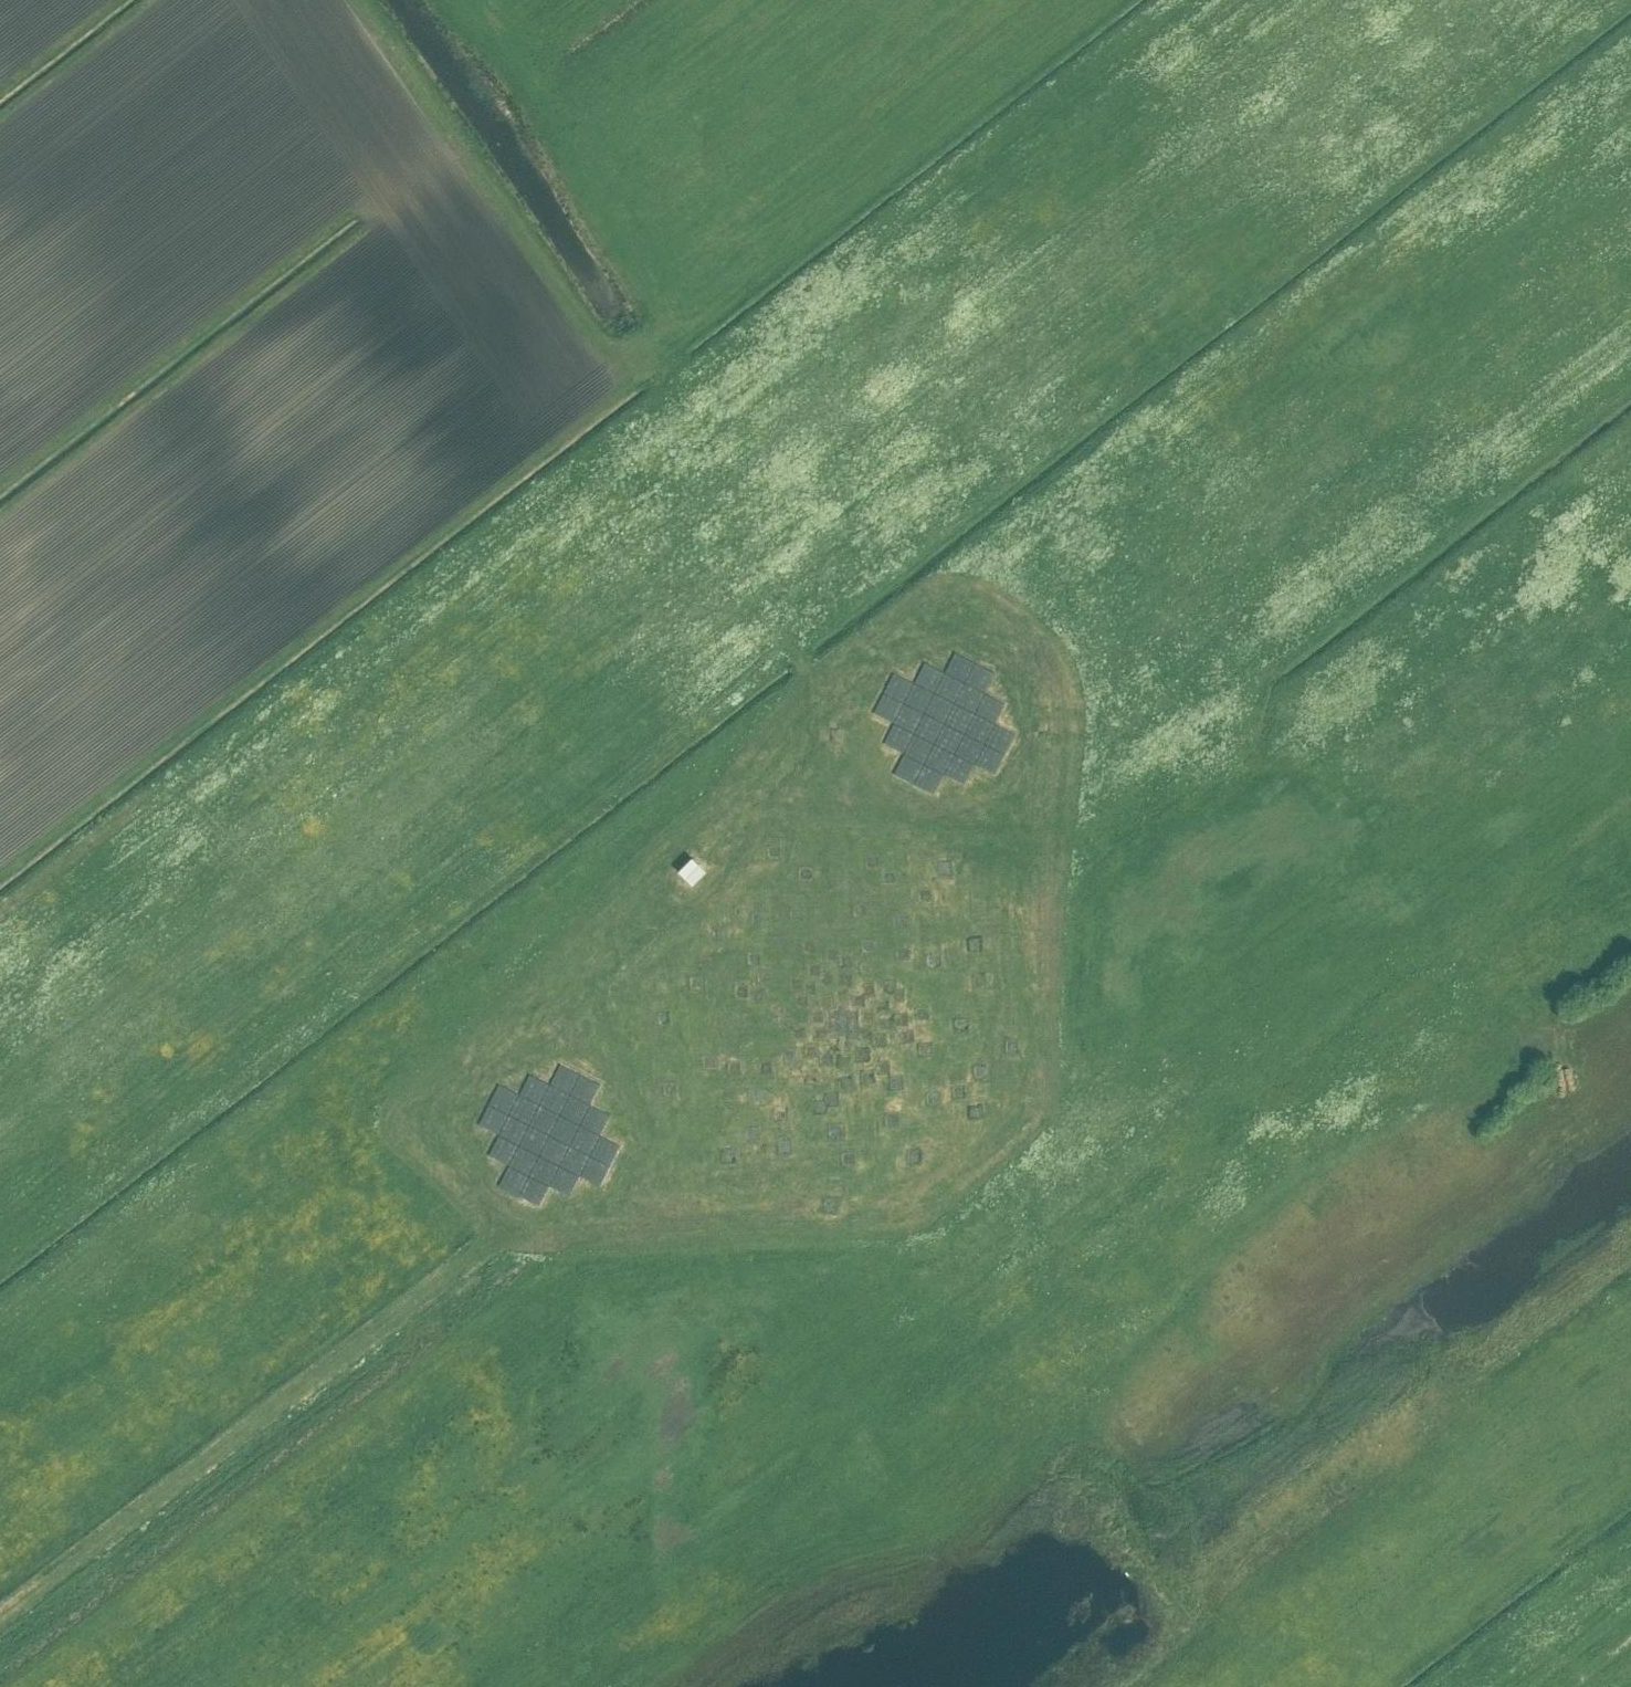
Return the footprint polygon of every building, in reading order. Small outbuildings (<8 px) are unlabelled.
[(894,671),(873,712),(893,722),(883,742),(903,752),(893,773),(934,793),(944,773),(964,783),(975,763),(995,773),(1015,733),(995,722),(1005,702),(985,692),(995,671),(955,651),(944,671),(924,661),(914,681),(894,671)] [(692,854),(678,868),(692,882),(706,868),(692,854)] [(519,1093),(499,1082),(478,1123),(499,1133),(488,1154),(509,1164),(498,1184),(539,1205),(549,1185),(570,1195),(580,1175),(600,1185),(621,1144),(600,1134),(611,1114),(590,1103),(601,1083),(560,1062),(550,1083),(529,1072),(519,1093)]
